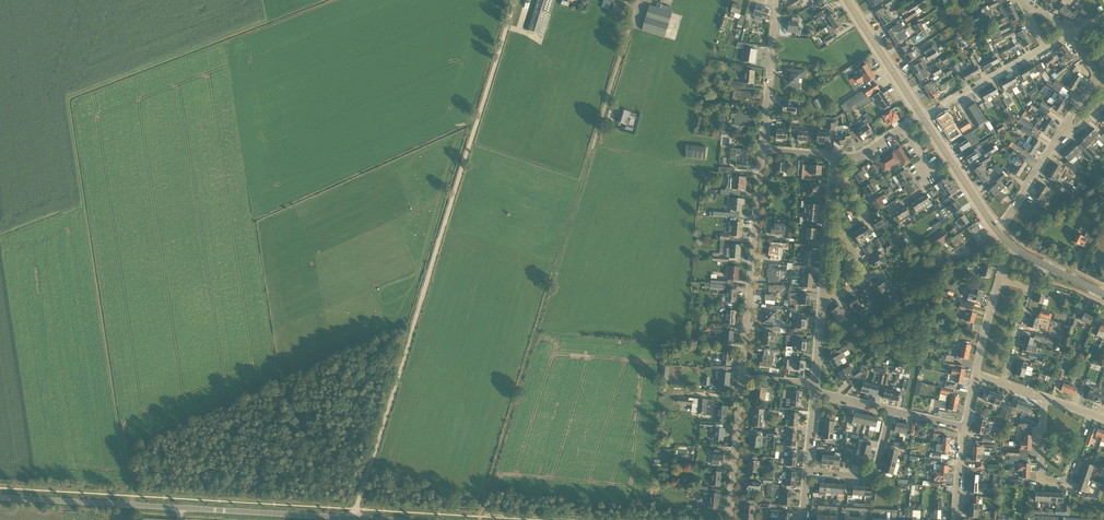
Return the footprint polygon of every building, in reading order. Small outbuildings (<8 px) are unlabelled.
[(528,30),(544,36),(556,0),(537,0),(528,30)] [(794,8),(803,2),(802,1),(802,0),(796,0),(787,6),(790,11),(794,8)] [(821,9),(823,7),(828,4),(825,0),(821,0),(813,5),(817,11),(813,14),(813,15),(815,19),(820,15),(824,13),(821,9)] [(920,8),(920,7),(922,6),(922,5),(926,2),(924,0),(920,3),(920,2),(907,10),(909,14),(920,8)] [(979,15),(990,10),(989,9),(999,5),(998,5),(996,0),(993,1),(994,2),(988,5),(989,5),(987,6),(981,9),(982,11),(979,12),(978,10),(977,10),(979,15)] [(739,15),(740,12),(741,7),(733,4),(731,9),(731,12),(729,17),(733,19),(735,13),(739,15)] [(1001,20),(1015,12),(1011,5),(1008,7),(1006,4),(999,7),(1000,9),(999,9),(1002,14),(1003,14),(1005,18),(1001,20)] [(1069,11),(1066,8),(1067,7),(1064,5),(1059,12),(1065,16),(1069,11)] [(665,38),(666,32),(672,13),(649,6),(642,30),(665,38)] [(755,16),(754,20),(760,22),(761,18),(766,20),(769,10),(756,6),(754,11),(753,16),(755,16)] [(948,15),(943,6),(938,8),(944,18),(948,15)] [(880,20),(891,12),(888,8),(885,10),(883,8),(875,13),(880,20)] [(920,8),(909,14),(903,18),(906,22),(917,15),(917,14),(922,11),(920,8)] [(1065,16),(1072,21),(1078,12),(1072,8),(1069,11),(1065,16)] [(1093,16),(1083,8),(1079,13),(1087,19),(1093,16)] [(990,10),(979,15),(982,20),(992,15),(990,10)] [(880,20),(884,26),(892,21),(895,19),(891,12),(880,20)] [(1001,20),(1003,24),(1009,21),(1010,24),(1019,20),(1015,12),(1001,20)] [(824,13),(820,15),(815,19),(817,22),(826,17),(824,13)] [(722,19),(720,28),(719,31),(723,32),(724,29),(727,21),(726,20),(726,18),(727,15),(724,14),(722,19)] [(838,20),(834,14),(829,16),(827,18),(823,21),(827,27),(826,27),(838,20)] [(788,22),(787,31),(790,32),(790,33),(793,33),(800,34),(801,28),(798,28),(798,23),(799,23),(799,18),(792,17),(791,22),(788,22)] [(826,27),(830,34),(835,31),(837,29),(842,26),(838,20),(826,27)] [(920,23),(913,27),(918,35),(919,34),(923,32),(925,31),(925,30),(921,25),(920,23)] [(903,31),(899,24),(887,31),(892,38),(903,31)] [(991,40),(1011,29),(1009,25),(988,35),(989,37),(991,40)] [(1013,30),(1003,35),(1003,34),(992,40),(994,45),(1015,34),(1013,30)] [(1022,40),(1028,37),(1024,30),(1019,33),(1017,34),(1018,37),(1020,36),(1022,40)] [(892,38),(896,45),(900,42),(908,37),(903,31),(892,38)] [(1028,37),(1022,40),(1019,41),(1022,46),(1023,45),(1024,48),(1031,44),(1028,37)] [(926,56),(929,54),(938,49),(935,43),(922,50),(926,56)] [(903,57),(909,53),(906,49),(909,47),(907,45),(904,47),(899,50),(903,57)] [(1059,59),(1060,58),(1063,56),(1069,52),(1064,46),(1055,52),(1057,55),(1059,59)] [(929,54),(926,56),(929,61),(938,56),(937,55),(941,52),(939,48),(938,49),(929,54)] [(746,57),(743,56),(742,62),(755,64),(757,50),(747,49),(746,57)] [(903,57),(908,63),(917,57),(913,51),(909,53),(903,57)] [(1060,58),(1064,65),(1073,59),(1069,52),(1063,56),(1060,58)] [(992,66),(999,63),(996,58),(994,55),(992,57),(991,55),(987,58),(988,60),(992,66)] [(1055,61),(1052,56),(1045,62),(1044,62),(1048,67),(1055,61)] [(988,60),(984,63),(984,61),(981,63),(982,66),(985,70),(992,66),(988,60)] [(855,65),(858,69),(864,65),(861,61),(855,65)] [(915,75),(924,70),(920,63),(911,69),(915,75)] [(1040,63),(1035,66),(1040,74),(1045,72),(1040,63)] [(862,68),(856,72),(859,75),(854,78),(856,81),(871,72),(867,65),(862,68)] [(972,67),(968,69),(969,72),(972,77),(979,74),(975,66),(972,68),(972,67)] [(1033,66),(1026,70),(1029,75),(1033,73),(1034,74),(1037,73),(1036,70),(1033,66)] [(1051,75),(1054,79),(1067,70),(1064,66),(1051,75)] [(941,73),(941,72),(939,68),(937,69),(932,72),(935,77),(938,75),(941,73)] [(966,81),(972,77),(969,72),(968,69),(967,68),(963,71),(964,73),(962,74),(966,81)] [(805,71),(792,70),(786,70),(786,77),(788,77),(787,81),(785,80),(785,88),(790,88),(800,89),(801,84),(798,84),(799,79),(804,80),(805,71)] [(915,75),(920,82),(929,76),(924,70),(915,75)] [(1026,70),(1019,73),(1022,78),(1023,81),(1024,80),(1024,82),(1022,83),(1023,86),(1033,81),(1029,75),(1026,70)] [(744,83),(748,84),(753,84),(754,72),(745,71),(742,71),(742,78),(744,78),(744,83)] [(868,96),(874,93),(879,90),(872,80),(875,78),(871,72),(856,81),(850,85),(855,91),(861,87),(863,91),(844,103),(844,104),(840,106),(844,112),(857,104),(868,96)] [(1072,81),(1072,82),(1077,86),(1081,79),(1074,75),(1073,77),(1074,78),(1072,81)] [(1007,80),(1014,92),(1018,90),(1015,85),(1018,84),(1017,81),(1014,77),(1007,80)] [(1055,80),(1055,81),(1051,78),(1048,81),(1053,84),(1061,90),(1063,86),(1063,85),(1055,80)] [(1013,92),(1014,92),(1007,80),(1000,84),(1003,89),(1004,92),(1007,90),(1008,92),(1009,92),(1011,94),(1014,92),(1013,92)] [(1072,82),(1068,80),(1064,86),(1068,89),(1073,92),(1077,86),(1072,82)] [(928,84),(923,87),(927,94),(933,90),(937,88),(934,83),(933,85),(931,82),(928,84)] [(1023,86),(1022,83),(1018,86),(1022,92),(1024,91),(1025,94),(1028,93),(1027,93),(1023,86)] [(1052,85),(1049,89),(1058,95),(1058,94),(1061,90),(1052,85)] [(732,86),(731,86),(730,91),(733,91),(732,99),(743,100),(743,105),(749,105),(750,97),(752,97),(752,93),(740,91),(740,87),(732,86)] [(1028,93),(1031,99),(1032,100),(1039,91),(1037,87),(1027,93),(1028,93)] [(995,88),(988,91),(993,100),(995,104),(1000,101),(1005,110),(1010,107),(1008,104),(1005,99),(1003,95),(1000,97),(995,88)] [(876,95),(874,96),(879,103),(877,104),(882,112),(884,110),(890,107),(883,97),(888,93),(885,89),(881,92),(880,92),(876,95)] [(927,94),(932,101),(939,96),(937,94),(935,94),(933,90),(927,94)] [(988,91),(981,95),(985,102),(988,101),(989,103),(993,100),(988,91)] [(1054,95),(1051,99),(1054,101),(1064,107),(1068,100),(1063,97),(1060,95),(1058,94),(1058,95),(1057,97),(1054,95)] [(868,96),(857,104),(860,110),(872,102),(868,96)] [(813,102),(818,110),(824,107),(819,98),(813,102)] [(800,101),(784,100),(782,113),(783,113),(796,114),(796,110),(799,110),(800,101)] [(1051,106),(1042,101),(1039,105),(1048,111),(1051,106)] [(1054,101),(1052,105),(1053,106),(1051,108),(1059,113),(1064,107),(1054,101)] [(968,106),(965,108),(978,128),(987,122),(974,102),(972,104),(972,105),(968,107),(968,106)] [(1047,116),(1049,112),(1041,107),(1038,110),(1047,116)] [(617,114),(615,121),(617,122),(622,123),(627,125),(625,129),(632,131),(633,127),(629,125),(631,119),(629,118),(630,113),(624,111),(619,109),(617,114)] [(886,114),(882,116),(885,121),(888,119),(888,120),(891,125),(899,120),(898,119),(899,119),(897,115),(896,115),(894,113),(892,114),(890,111),(886,114)] [(745,115),(731,114),(731,118),(737,119),(736,125),(731,125),(731,129),(742,130),(742,129),(741,129),(742,126),(743,126),(743,127),(744,127),(744,126),(747,127),(748,120),(750,120),(751,115),(745,115)] [(951,140),(959,135),(947,115),(938,120),(951,140)] [(1042,123),(1044,125),(1050,128),(1054,121),(1046,116),(1044,119),(1042,123)] [(1018,122),(1032,131),(1035,126),(1020,117),(1018,122)] [(834,131),(835,118),(831,118),(831,121),(833,121),(833,123),(827,123),(826,130),(834,131)] [(867,137),(872,134),(864,121),(858,125),(859,126),(867,137)] [(1044,125),(1042,129),(1039,127),(1038,130),(1046,135),(1050,128),(1044,125)] [(840,146),(845,145),(844,130),(843,130),(838,131),(838,126),(837,126),(835,126),(835,133),(838,133),(838,135),(840,146)] [(843,130),(844,130),(845,145),(846,147),(852,146),(850,135),(849,133),(853,132),(850,126),(847,127),(843,126),(843,130)] [(859,126),(857,128),(859,131),(857,133),(860,137),(863,142),(868,139),(867,137),(859,126)] [(1033,132),(1032,131),(1031,132),(1023,126),(1020,131),(1030,137),(1033,132)] [(786,140),(787,135),(787,131),(783,131),(783,128),(782,128),(777,127),(776,140),(786,140)] [(806,142),(807,137),(807,133),(803,133),(803,128),(794,127),(793,129),(793,135),(798,135),(797,141),(806,142)] [(983,133),(987,132),(984,127),(973,132),(978,142),(986,138),(983,133)] [(1103,133),(1101,136),(1099,134),(1092,128),(1086,133),(1095,142),(1099,139),(1103,145),(1103,134),(1103,133)] [(829,134),(826,134),(826,133),(818,133),(817,137),(817,143),(825,143),(825,140),(829,140),(829,135),(829,134)] [(1092,146),(1095,142),(1086,133),(1081,139),(1083,141),(1080,144),(1093,158),(1097,154),(1093,150),(1094,149),(1092,147),(1092,146)] [(962,142),(957,145),(958,147),(957,148),(959,151),(960,150),(961,152),(962,151),(964,150),(965,151),(975,145),(968,134),(960,139),(962,142)] [(1031,140),(1028,144),(1036,149),(1041,143),(1033,138),(1031,140)] [(1028,144),(1025,142),(1022,147),(1025,149),(1024,151),(1032,156),(1036,149),(1028,144)] [(1012,148),(1020,154),(1023,150),(1014,144),(1012,148)] [(1068,150),(1077,160),(1078,159),(1075,157),(1079,154),(1080,152),(1090,161),(1091,161),(1093,163),(1095,160),(1093,158),(1080,144),(1077,147),(1074,145),(1068,150)] [(685,158),(705,160),(706,147),(686,145),(685,158)] [(903,166),(910,162),(900,145),(893,150),(894,151),(877,162),(884,173),(897,164),(900,169),(903,166)] [(993,147),(983,153),(985,158),(995,151),(993,147)] [(743,150),(736,150),(736,149),(731,148),(729,165),(735,165),(735,155),(742,156),(742,164),(741,170),(746,171),(747,164),(748,150),(743,150)] [(968,155),(965,158),(966,159),(965,160),(967,163),(968,162),(969,164),(982,156),(977,148),(967,154),(968,155)] [(1017,167),(1023,171),(1027,164),(1023,162),(1026,158),(1021,155),(1014,150),(1011,155),(1017,159),(1013,165),(1017,167)] [(1068,150),(1063,156),(1069,163),(1070,163),(1068,166),(1075,173),(1078,169),(1073,164),(1077,160),(1068,150)] [(982,165),(991,159),(989,156),(980,161),(982,165)] [(776,172),(784,173),(784,176),(789,176),(790,165),(784,165),(784,164),(777,163),(776,172)] [(875,174),(879,171),(874,164),(870,166),(875,174)] [(996,164),(991,168),(999,175),(1003,171),(1001,169),(996,164)] [(1056,164),(1051,171),(1057,175),(1060,176),(1062,172),(1064,169),(1060,167),(1056,164)] [(974,171),(978,177),(986,172),(981,165),(974,171)] [(810,175),(815,175),(820,176),(821,167),(806,166),(806,170),(811,171),(810,175)] [(1004,172),(1007,175),(1008,176),(1011,174),(1003,166),(1001,169),(1003,171),(1004,172)] [(1018,178),(1023,171),(1017,167),(1014,171),(1013,170),(1011,173),(1014,175),(1018,178)] [(898,181),(908,175),(905,170),(900,173),(895,176),(898,181)] [(859,184),(867,179),(864,175),(865,174),(863,171),(855,176),(859,184)] [(1060,176),(1057,175),(1051,171),(1047,178),(1052,181),(1055,183),(1062,188),(1064,185),(1057,181),(1060,176)] [(989,175),(986,172),(978,177),(983,183),(988,180),(990,178),(988,176),(989,175)] [(999,192),(1004,187),(1005,186),(1000,181),(1005,176),(1006,177),(1007,175),(1004,172),(1002,173),(1002,172),(994,180),(997,183),(995,185),(993,187),(989,191),(995,197),(999,192)] [(727,174),(727,175),(728,177),(728,178),(728,180),(728,181),(728,183),(728,185),(727,186),(726,188),(726,189),(725,190),(720,190),(720,194),(735,196),(735,190),(737,190),(743,190),(743,183),(745,183),(746,178),(740,178),(733,177),(734,175),(727,174)] [(883,177),(881,174),(875,178),(869,182),(870,184),(863,189),(868,197),(877,191),(880,189),(877,185),(884,180),(883,177)] [(904,185),(911,180),(908,175),(898,181),(902,186),(904,185)] [(936,184),(940,189),(949,183),(948,182),(948,181),(946,178),(936,184)] [(904,185),(906,188),(902,190),(903,192),(914,185),(911,180),(904,185)] [(1082,180),(1076,187),(1080,191),(1086,184),(1082,180)] [(1010,189),(1011,188),(1014,184),(1011,181),(1008,183),(1006,185),(1006,186),(1007,187),(1009,189),(1010,189)] [(810,186),(809,196),(812,197),(817,197),(818,187),(813,186),(813,182),(810,182),(810,186)] [(950,185),(949,183),(940,189),(943,194),(953,188),(950,184),(950,185)] [(918,190),(914,185),(903,192),(905,194),(908,192),(910,195),(918,190)] [(1039,192),(1044,195),(1047,191),(1048,192),(1050,189),(1043,185),(1039,192)] [(889,187),(883,190),(885,194),(887,196),(893,193),(891,190),(889,187)] [(955,191),(953,188),(943,194),(946,199),(951,196),(955,193),(954,192),(955,191)] [(1003,195),(999,192),(995,197),(1000,202),(1006,197),(1004,194),(1003,195)] [(1039,192),(1035,198),(1044,204),(1048,198),(1044,195),(1039,192)] [(923,195),(920,197),(926,207),(931,204),(928,199),(925,194),(924,195),(923,195)] [(885,207),(881,201),(885,199),(883,196),(872,203),(876,209),(879,207),(881,210),(885,207)] [(915,201),(921,210),(926,207),(920,197),(916,199),(917,200),(915,201)] [(744,200),(739,199),(731,199),(730,207),(733,207),(733,211),(736,211),(741,212),(742,204),(744,205),(744,200)] [(890,214),(893,212),(890,206),(899,202),(898,199),(886,205),(890,214)] [(1051,200),(1047,206),(1051,209),(1057,205),(1053,202),(1051,200)] [(915,201),(914,202),(913,201),(910,204),(913,208),(916,213),(921,210),(915,201)] [(953,214),(955,212),(960,209),(955,202),(950,205),(944,209),(949,216),(953,214)] [(816,214),(817,210),(818,206),(807,205),(806,213),(816,214)] [(900,210),(905,220),(911,216),(908,212),(905,207),(900,210)] [(900,210),(894,214),(896,216),(901,223),(905,220),(900,210)] [(806,213),(805,221),(816,222),(817,219),(816,219),(816,214),(806,213)] [(962,227),(964,226),(969,223),(964,216),(960,219),(957,220),(960,224),(957,226),(959,229),(962,227)] [(947,217),(939,222),(941,226),(950,220),(947,217)] [(884,225),(883,224),(885,223),(883,219),(881,220),(879,218),(872,223),(875,227),(876,230),(877,229),(880,234),(884,231),(881,227),(884,225)] [(784,222),(775,221),(774,229),(771,228),(771,233),(785,235),(785,231),(785,227),(784,227),(784,225),(784,222)] [(737,223),(733,222),(733,223),(729,222),(729,227),(733,227),(732,236),(736,237),(741,237),(742,223),(737,223)] [(972,251),(982,244),(986,241),(975,223),(970,226),(952,239),(950,241),(944,244),(946,247),(952,243),(956,250),(966,243),(972,251)] [(865,239),(868,237),(870,240),(874,238),(869,231),(866,226),(859,230),(865,239)] [(954,237),(959,234),(954,228),(949,231),(951,234),(954,237)] [(806,239),(806,242),(795,242),(794,246),(806,247),(811,248),(812,240),(815,240),(816,230),(807,229),(807,230),(804,229),(803,234),(806,234),(806,239)] [(861,241),(865,239),(859,230),(853,235),(857,241),(856,242),(858,246),(859,245),(860,246),(864,244),(861,241)] [(942,230),(924,243),(931,252),(949,240),(942,230)] [(1084,238),(1077,234),(1075,238),(1073,243),(1079,245),(1083,247),(1087,249),(1090,244),(1094,235),(1087,232),(1084,238)] [(886,243),(888,242),(886,240),(885,242),(882,237),(878,239),(882,245),(883,246),(887,244),(886,243)] [(888,243),(887,244),(883,246),(882,246),(886,253),(893,248),(893,247),(894,246),(891,241),(888,243)] [(788,244),(771,243),(771,248),(769,248),(769,256),(771,256),(770,260),(780,261),(781,256),(777,256),(777,249),(788,250),(788,244)] [(727,247),(727,251),(731,251),(730,258),(733,258),(738,259),(740,259),(740,251),(740,246),(735,245),(731,245),(731,247),(727,247)] [(874,252),(869,245),(862,249),(867,257),(874,252)] [(937,273),(950,265),(938,248),(926,257),(937,273)] [(801,259),(813,260),(814,252),(811,252),(805,251),(805,252),(805,255),(804,257),(801,256),(801,259)] [(875,255),(871,258),(872,261),(871,262),(875,268),(883,263),(883,264),(887,262),(883,256),(882,257),(881,256),(882,256),(880,252),(875,255)] [(712,261),(729,263),(729,258),(719,257),(719,253),(713,253),(713,256),(712,261)] [(813,260),(801,259),(799,258),(799,261),(804,261),(803,267),(813,267),(813,260)] [(977,260),(968,264),(969,265),(971,269),(976,266),(978,265),(982,266),(983,262),(977,260)] [(775,265),(770,264),(769,270),(767,269),(767,277),(769,277),(768,281),(774,282),(778,282),(779,278),(775,277),(776,271),(786,271),(786,270),(792,270),(793,264),(787,263),(787,266),(775,265)] [(991,268),(983,266),(982,270),(979,269),(977,276),(989,279),(991,268)] [(739,268),(733,267),(730,267),(729,269),(726,269),(725,273),(729,273),(729,280),(737,281),(737,273),(738,273),(739,268)] [(723,284),(727,284),(728,280),(716,279),(717,275),(711,275),(710,283),(723,284)] [(886,293),(889,292),(889,291),(884,284),(881,279),(875,283),(878,288),(876,290),(878,294),(884,290),(886,293)] [(800,281),(800,283),(803,284),(803,288),(811,289),(811,284),(813,285),(813,282),(800,281)] [(723,284),(710,283),(710,289),(723,290),(722,294),(726,294),(726,302),(729,302),(735,303),(735,295),(737,295),(737,290),(733,290),(734,285),(723,284)] [(776,301),(777,292),(780,292),(786,288),(784,286),(777,285),(777,287),(775,286),(769,286),(769,292),(770,292),(769,296),(765,295),(765,300),(770,301),(776,301)] [(893,289),(889,291),(889,292),(897,305),(901,302),(893,289)] [(876,298),(871,291),(868,293),(866,290),(863,291),(864,292),(860,294),(863,299),(865,302),(867,306),(871,304),(870,302),(876,298)] [(968,299),(974,301),(979,302),(981,293),(976,292),(970,290),(968,299)] [(1048,297),(1038,294),(1035,302),(1042,305),(1044,299),(1047,300),(1048,297)] [(810,297),(805,296),(801,296),(801,305),(809,306),(810,297)] [(855,307),(857,310),(860,314),(867,309),(864,305),(861,300),(858,302),(854,297),(847,302),(850,306),(852,309),(855,307)] [(974,302),(961,299),(960,303),(973,307),(974,302)] [(971,313),(973,308),(960,304),(958,309),(964,311),(961,320),(966,321),(966,322),(973,324),(975,314),(971,313)] [(721,313),(722,313),(722,317),(726,317),(725,324),(728,324),(733,325),(734,317),(735,317),(735,312),(727,311),(728,307),(718,306),(718,309),(721,313)] [(846,315),(846,314),(843,310),(841,311),(838,307),(831,312),(837,321),(842,318),(846,315)] [(763,319),(763,324),(772,324),(772,328),(775,328),(779,328),(780,328),(780,323),(776,323),(777,311),(764,310),(763,315),(764,315),(764,319),(763,319)] [(1052,314),(1041,311),(1039,316),(1050,319),(1052,314)] [(1090,323),(1093,318),(1084,314),(1083,317),(1078,316),(1078,319),(1081,320),(1081,321),(1089,325),(1090,323)] [(797,324),(793,323),(792,331),(798,331),(798,329),(800,329),(806,329),(806,325),(808,325),(809,317),(799,316),(798,320),(797,320),(797,324)] [(856,323),(851,316),(848,318),(852,326),(856,323)] [(1038,321),(1030,319),(1028,328),(1036,330),(1037,325),(1041,326),(1042,322),(1038,321)] [(1046,327),(1045,331),(1043,331),(1037,329),(1036,334),(1046,336),(1049,337),(1053,338),(1054,336),(1050,335),(1051,331),(1052,331),(1055,323),(1052,322),(1051,325),(1050,325),(1051,321),(1046,319),(1045,320),(1044,320),(1043,323),(1048,324),(1047,326),(1046,325),(1046,327)] [(1096,336),(1102,339),(1103,338),(1103,335),(1103,323),(1102,323),(1100,328),(1098,331),(1096,336)] [(724,328),(712,328),(710,327),(710,332),(715,332),(723,333),(722,342),(724,343),(733,344),(734,332),(724,331),(724,328)] [(772,346),(772,349),(774,350),(774,346),(777,346),(777,342),(774,341),(775,337),(775,334),(772,333),(769,333),(764,333),(763,340),(761,340),(761,345),(766,345),(772,346)] [(1024,344),(1034,347),(1035,347),(1036,344),(1033,343),(1034,339),(1026,337),(1024,344)] [(801,343),(797,342),(797,346),(793,346),(793,350),(800,350),(806,351),(806,343),(801,343)] [(848,350),(850,348),(847,342),(841,346),(842,348),(839,350),(842,354),(848,350)] [(961,351),(969,353),(971,346),(962,344),(959,343),(958,346),(962,347),(961,351)] [(1024,344),(1022,351),(1030,353),(1030,352),(1033,352),(1034,347),(1024,344)] [(710,368),(722,369),(726,370),(726,369),(726,365),(729,366),(730,361),(732,362),(732,359),(731,359),(732,351),(727,351),(722,351),(723,348),(718,347),(717,347),(717,348),(711,347),(710,353),(716,354),(716,355),(717,355),(717,357),(715,357),(714,357),(714,358),(713,358),(713,359),(713,360),(714,360),(714,361),(715,361),(716,361),(716,364),(710,363),(710,368)] [(774,350),(772,349),(771,349),(764,349),(764,355),(763,355),(762,362),(759,362),(759,367),(772,368),(772,364),(773,364),(773,358),(774,356),(774,354),(778,355),(778,354),(778,350),(774,350)] [(961,351),(960,355),(956,354),(955,359),(959,360),(960,358),(967,360),(969,353),(961,351)] [(834,369),(842,364),(839,360),(843,358),(841,355),(829,361),(834,369)] [(795,362),(795,370),(804,371),(805,362),(802,362),(802,358),(794,357),(793,362),(795,362)] [(952,375),(963,377),(965,370),(960,369),(960,368),(961,368),(961,364),(956,363),(950,362),(949,366),(953,367),(952,369),(951,374),(952,375)] [(1017,369),(1025,371),(1032,373),(1033,368),(1030,368),(1031,365),(1027,364),(1019,362),(1017,369)] [(843,382),(848,379),(852,377),(849,372),(852,370),(850,367),(838,374),(843,382)] [(1017,369),(1015,376),(1023,378),(1022,381),(1030,383),(1031,378),(1032,376),(1033,373),(1032,373),(1025,371),(1017,369)] [(863,374),(858,379),(864,380),(865,380),(867,372),(863,371),(863,374)] [(730,373),(725,373),(720,373),(719,387),(722,387),(727,387),(728,381),(730,381),(730,373)] [(962,384),(963,377),(952,375),(951,382),(954,383),(956,383),(957,383),(962,384)] [(1082,391),(1087,392),(1091,380),(1087,378),(1085,382),(1082,391)] [(1067,393),(1070,386),(1071,384),(1071,383),(1070,382),(1064,380),(1063,384),(1061,391),(1067,393)] [(946,381),(945,388),(954,389),(956,390),(957,383),(956,383),(954,383),(951,382),(946,381)] [(868,394),(870,385),(864,383),(863,383),(862,389),(861,393),(868,394)] [(890,400),(893,387),(894,384),(891,384),(890,386),(889,390),(885,389),(883,398),(884,398),(883,399),(887,400),(887,399),(890,400)] [(868,394),(876,396),(878,391),(879,387),(870,385),(868,394)] [(1067,393),(1074,396),(1077,388),(1070,386),(1067,393)] [(897,388),(893,387),(890,400),(898,401),(900,393),(896,392),(897,388)] [(947,395),(946,402),(958,405),(959,398),(954,397),(952,396),(954,389),(945,388),(941,387),(940,394),(947,395)] [(1088,394),(1086,400),(1093,402),(1095,395),(1094,395),(1096,388),(1094,387),(1093,387),(1092,391),(1089,390),(1088,393),(1088,394)] [(765,392),(766,389),(755,388),(754,400),(759,401),(765,401),(768,401),(769,394),(768,392),(765,392)] [(1095,395),(1093,402),(1100,404),(1101,399),(1102,397),(1103,396),(1099,394),(1101,389),(1099,388),(1098,388),(1096,388),(1094,395),(1095,395)] [(993,404),(996,394),(990,391),(989,392),(985,390),(982,399),(986,400),(986,402),(993,404)] [(791,406),(801,407),(802,392),(791,391),(790,398),(791,398),(791,406)] [(993,404),(999,407),(1001,403),(1003,396),(996,394),(993,404)] [(706,415),(716,416),(716,420),(719,421),(724,421),(725,415),(727,415),(727,407),(722,407),(714,406),(714,401),(707,400),(707,399),(698,399),(689,398),(677,397),(677,404),(692,405),(691,413),(697,413),(697,414),(706,414),(706,415)] [(949,410),(956,412),(958,405),(946,402),(935,400),(934,407),(949,410)] [(1021,414),(1025,404),(1018,401),(1016,406),(1016,408),(1009,406),(1004,420),(1008,422),(1012,411),(1021,414)] [(999,417),(1003,418),(1007,405),(1003,404),(999,417)] [(1021,414),(1021,415),(1030,418),(1032,412),(1030,411),(1030,410),(1032,406),(1025,404),(1021,414)] [(757,427),(763,428),(763,429),(767,429),(768,422),(764,421),(765,411),(758,410),(753,410),(752,414),(753,414),(752,427),(757,427)] [(858,424),(860,414),(854,413),(853,418),(852,422),(851,425),(857,427),(858,424)] [(994,417),(981,414),(980,420),(979,420),(977,427),(985,428),(988,429),(989,422),(993,423),(994,417)] [(870,426),(876,428),(878,419),(872,417),(870,426)] [(788,420),(786,420),(785,426),(778,426),(778,427),(778,429),(794,430),(794,427),(797,428),(797,421),(788,420)] [(900,434),(902,424),(896,423),(894,432),(900,434)] [(900,434),(906,435),(908,426),(902,424),(900,434)] [(976,430),(976,434),(979,434),(981,435),(982,435),(983,435),(986,436),(986,433),(988,433),(988,429),(985,428),(977,427),(976,430)] [(725,429),(720,429),(715,428),(714,441),(717,441),(723,442),(723,435),(725,435),(725,429)] [(778,429),(777,432),(787,433),(787,440),(796,440),(796,433),(794,433),(794,430),(778,429)] [(1103,432),(1103,431),(1097,429),(1095,436),(1094,439),(1100,442),(1103,432)] [(939,445),(942,445),(949,446),(950,438),(943,438),(943,432),(934,432),(933,436),(936,436),(935,443),(935,446),(939,446),(939,445)] [(836,434),(833,434),(824,433),(823,440),(825,440),(825,443),(831,444),(835,444),(836,434)] [(751,435),(750,442),(751,442),(750,447),(756,447),(760,448),(761,448),(762,441),(762,437),(756,436),(751,435)] [(787,440),(784,439),(783,442),(787,443),(786,446),(790,447),(795,447),(796,440),(787,440)] [(860,450),(870,453),(871,447),(870,446),(871,443),(866,441),(863,441),(862,444),(862,445),(858,444),(856,449),(860,450)] [(972,454),(983,455),(984,455),(984,449),(993,449),(993,448),(995,449),(996,444),(993,444),(982,443),(982,448),(973,447),(972,454)] [(711,449),(710,455),(713,455),(713,460),(712,460),(712,465),(719,466),(719,460),(723,461),(723,460),(723,459),(724,457),(723,456),(723,451),(719,451),(719,450),(717,449),(711,449)] [(897,457),(899,451),(891,449),(890,449),(888,455),(897,457)] [(863,464),(865,458),(868,459),(870,453),(860,450),(859,456),(858,456),(856,462),(863,464)] [(981,469),(985,469),(986,462),(983,462),(983,455),(972,454),(970,454),(971,454),(970,458),(972,458),(972,461),(976,462),(976,468),(981,469)] [(897,457),(888,455),(887,461),(896,463),(897,457)] [(754,458),(749,457),(748,466),(749,466),(748,472),(758,473),(759,462),(757,462),(757,458),(754,458)] [(941,459),(933,458),(924,458),(924,463),(934,464),(933,472),(933,474),(934,474),(937,474),(937,473),(947,474),(948,466),(940,466),(941,459)] [(784,469),(785,466),(787,466),(790,467),(796,467),(796,460),(785,459),(784,466),(777,465),(774,464),(774,468),(784,469)] [(887,461),(885,467),(894,469),(896,463),(887,461)] [(1083,470),(1091,473),(1093,467),(1090,466),(1085,464),(1083,470)] [(885,467),(884,473),(896,476),(898,470),(894,469),(885,467)] [(782,479),(795,480),(795,473),(786,472),(784,472),(784,469),(774,468),(774,471),(783,472),(782,476),(780,475),(779,479),(782,479)] [(999,475),(999,471),(988,470),(988,474),(993,475),(993,483),(1000,484),(1000,475),(999,475)] [(1091,473),(1083,470),(1080,477),(1089,480),(1091,473)] [(1018,471),(1014,471),(1014,474),(1018,474),(1018,478),(1022,478),(1022,479),(1029,479),(1030,472),(1018,471)] [(721,473),(716,472),(711,472),(710,486),(715,486),(720,487),(721,473)] [(940,480),(941,480),(947,481),(947,474),(937,473),(937,474),(934,474),(934,482),(930,482),(929,486),(940,487),(940,482),(940,480)] [(982,483),(983,476),(976,475),(971,475),(970,482),(982,483)] [(1089,480),(1080,477),(1078,483),(1087,486),(1089,480)] [(763,483),(767,483),(767,492),(766,497),(771,497),(772,484),(773,479),(763,479),(763,483)] [(794,487),(795,480),(782,479),(781,486),(789,486),(794,487)] [(753,482),(748,481),(747,485),(746,485),(745,494),(750,494),(751,491),(755,491),(755,492),(760,492),(761,483),(753,482)] [(970,482),(970,493),(977,493),(978,490),(982,490),(982,483),(970,482)] [(819,485),(815,485),(814,494),(819,494),(819,493),(825,493),(826,484),(820,483),(819,485)] [(1078,483),(1076,490),(1084,493),(1087,486),(1078,483)] [(772,488),(772,491),(771,498),(775,498),(775,491),(780,492),(780,489),(772,488)] [(714,494),(709,493),(708,502),(708,507),(718,508),(720,494),(714,494)] [(969,504),(969,511),(978,511),(981,511),(982,509),(982,504),(980,504),(981,500),(981,497),(978,496),(972,496),(972,504),(969,504)] [(934,510),(933,519),(940,519),(936,519),(936,515),(936,511),(941,511),(941,502),(938,502),(934,502),(934,510)] [(1055,512),(1055,515),(1068,516),(1069,504),(1064,504),(1064,509),(1055,509),(1055,512)] [(755,507),(755,506),(747,506),(744,506),(743,519),(753,519),(754,516),(754,514),(757,515),(758,507),(755,507)] [(909,510),(906,510),(905,515),(902,515),(902,512),(897,512),(897,518),(901,518),(901,519),(908,519),(909,510)] [(909,510),(908,519),(920,519),(920,511),(913,511),(909,510)]
